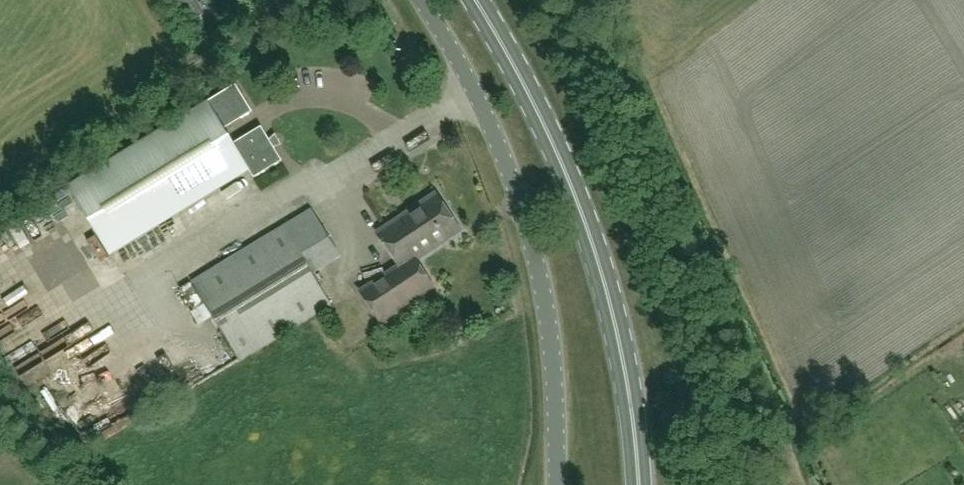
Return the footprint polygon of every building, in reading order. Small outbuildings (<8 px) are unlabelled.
[(203,16),(196,5),(186,12),(193,23),(203,16)] [(252,112),(236,85),(68,187),(110,256),(250,172),(254,178),(282,161),(261,127),(233,144),(224,129),(252,112)] [(379,234),(400,267),(414,258),(416,261),(461,231),(436,194),(379,234)] [(302,261),(331,243),(311,210),(192,283),(240,362),(330,306),(302,261)] [(414,258),(400,267),(361,293),(380,322),(433,287),(416,261),(414,258)] [(20,327),(15,318),(0,326),(0,337),(20,327)] [(112,423),(101,426),(105,441),(116,437),(112,423)]
